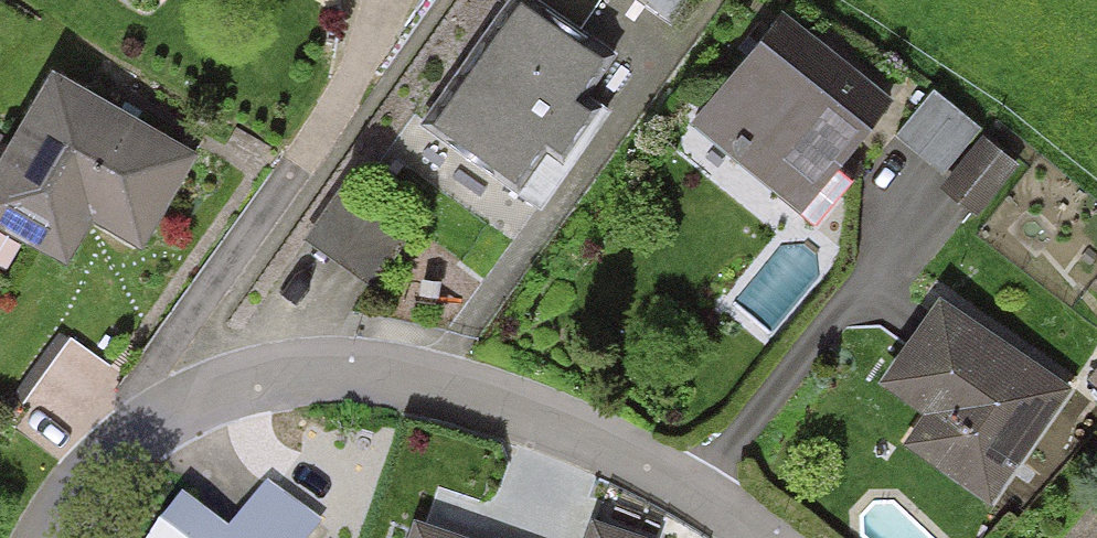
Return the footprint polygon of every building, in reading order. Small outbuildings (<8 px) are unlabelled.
[(529,0),(525,0),(433,129),(516,187),(543,149),(561,162),(593,116),(577,105),(610,58),(604,54),(642,0),(670,20),(684,0),(599,0),(576,33),(529,0)] [(868,130),(760,40),(686,129),(809,232),(851,182),(835,169),(868,130)] [(49,73),(0,161),(0,231),(67,269),(91,228),(139,255),(196,155),(49,73)] [(982,131),(932,92),(896,137),(947,176),(982,131)] [(410,227),(343,181),(302,238),(367,285),(410,227)] [(1073,389),(938,298),(880,390),(923,419),(906,450),(991,509),(1073,389)] [(153,537),(311,537),(320,525),(263,483),(230,528),(185,495),(153,537)] [(416,508),(406,537),(509,537),(416,508)] [(583,537),(659,537),(660,534),(592,510),(583,537)]
